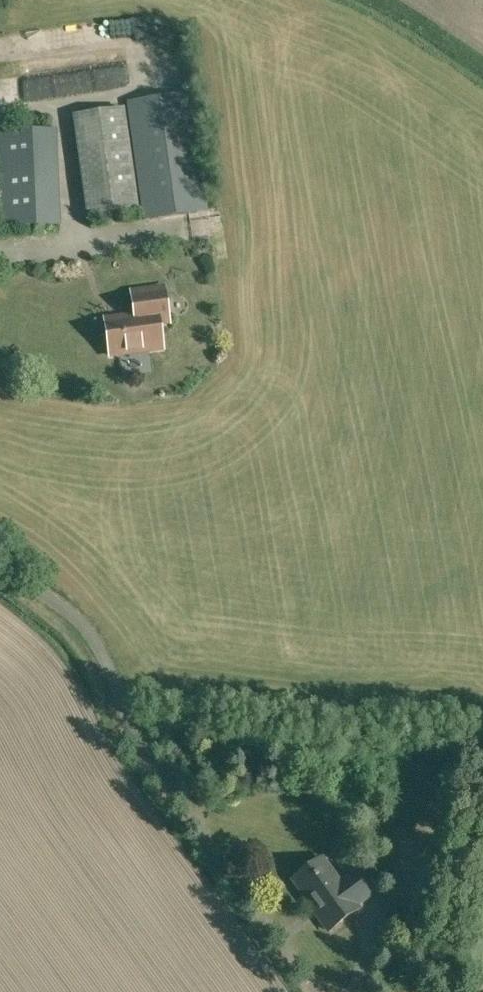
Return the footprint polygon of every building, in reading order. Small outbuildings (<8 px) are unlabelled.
[(207,210),(201,171),(190,92),(127,101),(144,219),(207,210)] [(137,209),(123,108),(75,115),(89,216),(137,209)] [(54,130),(0,132),(0,169),(2,228),(58,226),(54,130)] [(168,322),(164,287),(132,291),(136,320),(124,322),(123,317),(105,319),(110,355),(162,348),(159,323),(168,322)] [(356,905),(369,896),(353,873),(340,883),(322,859),(293,880),(319,915),(317,916),(328,931),(359,908),(356,905)]
